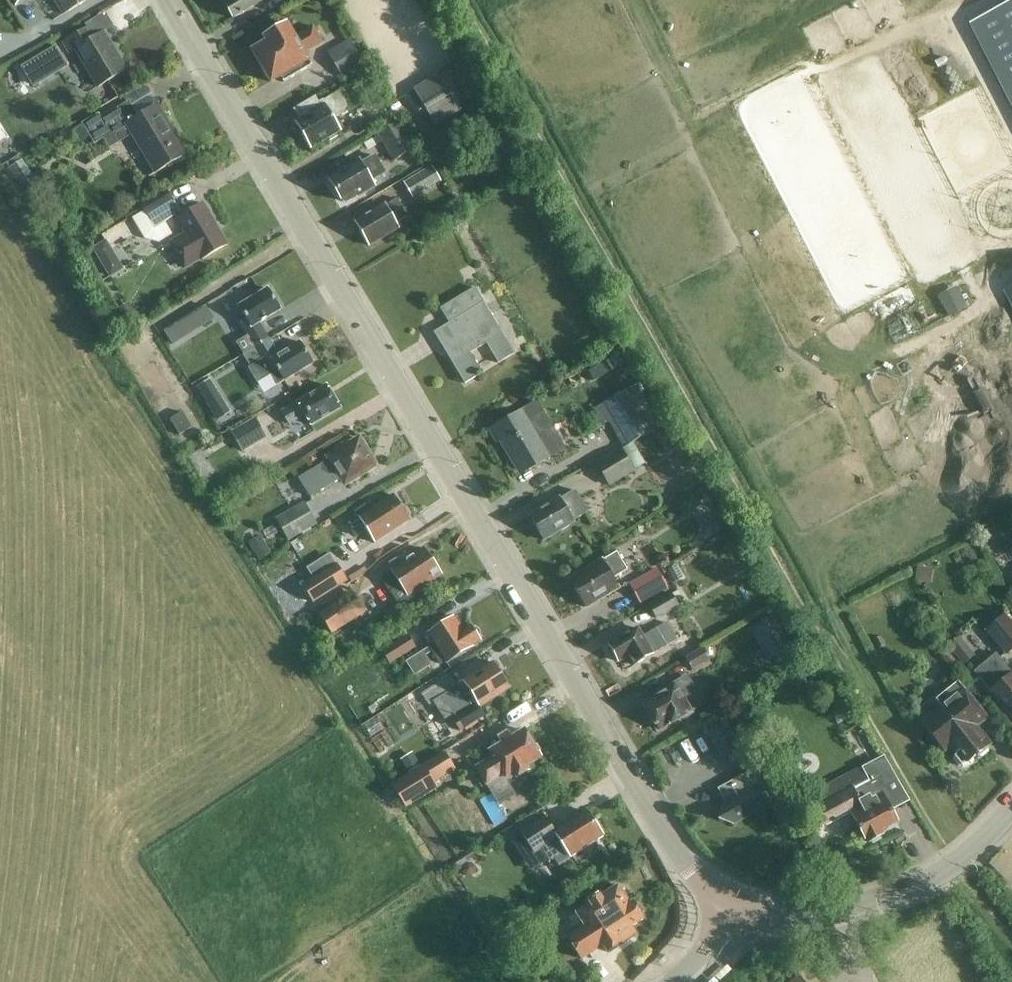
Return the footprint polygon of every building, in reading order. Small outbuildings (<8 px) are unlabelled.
[(89,0),(58,0),(66,14),(89,0)] [(233,0),(225,5),(234,18),(264,0),(232,0),(233,0)] [(968,24),(1011,109),(1011,2),(968,24)] [(284,82),(312,66),(306,54),(324,43),(314,26),(296,37),(288,24),(264,37),(267,42),(252,50),(271,84),(281,78),(284,82)] [(100,87),(127,70),(105,32),(94,38),(88,28),(64,42),(71,53),(76,50),(89,71),(90,70),(100,87)] [(350,40),(327,52),(342,78),(364,66),(350,40)] [(55,47),(21,67),(31,84),(65,63),(55,47)] [(364,68),(358,71),(361,77),(362,76),(366,85),(373,82),(368,72),(374,69),(371,63),(364,67),(364,68)] [(441,73),(414,89),(436,126),(463,110),(460,105),(475,96),(455,63),(440,71),(441,73)] [(360,102),(350,85),(324,100),(324,99),(319,102),(316,96),(293,110),(300,120),(294,124),(310,150),(342,131),(335,120),(353,109),(352,107),(360,102)] [(99,113),(82,124),(83,125),(90,137),(95,144),(127,125),(156,173),(187,154),(158,106),(139,117),(130,102),(102,118),(99,113)] [(401,121),(379,133),(395,160),(417,148),(401,121)] [(372,182),(387,174),(376,154),(360,163),(359,161),(329,179),(343,201),(348,203),(375,187),(372,182)] [(24,159),(7,170),(22,195),(39,184),(24,159)] [(435,166),(406,183),(415,198),(443,182),(435,166)] [(168,190),(142,205),(143,207),(156,228),(176,216),(186,234),(171,243),(186,269),(201,259),(202,260),(228,245),(204,204),(184,216),(169,191),(168,190)] [(408,218),(396,198),(354,223),(368,246),(400,227),(398,223),(408,218)] [(106,240),(92,249),(98,258),(112,249),(106,240)] [(999,289),(1011,314),(1011,282),(999,289)] [(968,307),(956,286),(937,297),(949,318),(968,307)] [(449,323),(434,332),(465,385),(483,374),(471,353),(486,344),(499,364),(515,354),(475,288),(441,309),(449,323)] [(244,354),(269,339),(259,323),(281,310),(268,289),(239,307),(246,318),(239,323),(248,336),(237,343),(244,354)] [(214,319),(206,306),(164,331),(172,345),(214,319)] [(269,339),(244,354),(252,366),(249,368),(258,383),(271,375),(278,385),(314,363),(301,342),(279,355),(269,339)] [(211,378),(198,386),(209,404),(222,396),(211,378)] [(311,425),(341,408),(327,385),(282,412),(290,424),(305,415),(311,425)] [(626,390),(603,404),(629,445),(651,431),(626,390)] [(523,410),(488,431),(496,444),(499,442),(511,462),(516,459),(524,473),(551,457),(539,437),(553,429),(537,401),(523,409),(523,410)] [(180,435),(192,428),(183,412),(171,419),(180,435)] [(244,450),(266,437),(254,418),(232,432),(244,450)] [(360,439),(329,457),(331,459),(342,479),(345,484),(375,466),(360,439)] [(622,449),(597,465),(610,486),(636,471),(622,449)] [(331,459),(299,478),(310,498),(342,479),(341,478),(331,459)] [(575,521),(588,513),(589,512),(576,490),(529,517),(543,541),(575,522),(575,521)] [(375,543),(409,521),(393,495),(373,508),(370,503),(355,512),(356,513),(345,520),(353,531),(363,524),(375,543)] [(278,517),(291,539),(319,523),(306,501),(278,517)] [(272,553),(261,536),(248,543),(259,561),(272,553)] [(418,589),(441,573),(425,549),(408,560),(405,555),(391,564),(395,569),(391,571),(392,572),(381,578),(390,592),(391,592),(398,603),(414,606),(424,599),(418,589)] [(585,608),(588,606),(620,587),(615,578),(628,571),(617,552),(569,580),(585,608)] [(303,584),(314,602),(349,581),(337,563),(337,564),(330,553),(308,568),(314,578),(303,584)] [(657,567),(629,582),(641,603),(668,588),(657,567)] [(933,569),(917,567),(915,581),(931,583),(933,569)] [(347,585),(313,606),(331,634),(365,613),(347,585)] [(673,593),(650,605),(657,618),(680,606),(673,593)] [(776,615),(751,629),(772,664),(797,650),(776,615)] [(986,630),(1005,653),(1011,647),(1011,624),(1004,615),(986,630)] [(476,628),(473,629),(471,626),(464,631),(455,617),(428,633),(435,644),(406,662),(415,675),(432,665),(426,655),(433,651),(442,666),(474,646),(473,646),(481,641),(479,638),(481,636),(476,628)] [(634,665),(677,640),(667,622),(644,635),(640,627),(609,646),(618,662),(629,656),(634,665)] [(404,627),(385,639),(396,656),(415,645),(404,627)] [(880,635),(872,640),(878,649),(886,644),(880,635)] [(975,655),(960,637),(948,647),(963,665),(975,655)] [(703,647),(686,657),(693,669),(710,659),(703,647)] [(997,651),(973,671),(1011,718),(1011,669),(997,651)] [(480,707),(511,688),(495,662),(459,685),(466,697),(471,694),(478,704),(454,720),(461,731),(485,715),(480,707)] [(651,720),(659,732),(692,711),(684,698),(696,690),(687,675),(657,693),(658,694),(644,703),(653,718),(651,720)] [(441,681),(423,693),(430,704),(449,693),(441,681)] [(990,746),(985,740),(974,727),(987,716),(959,683),(936,701),(940,705),(919,723),(942,751),(949,745),(956,754),(954,756),(961,765),(970,762),(990,746)] [(726,722),(707,732),(721,757),(739,747),(726,722)] [(533,745),(524,730),(490,751),(494,757),(476,767),(487,785),(504,774),(506,779),(515,774),(517,777),(529,770),(527,766),(541,758),(539,754),(540,751),(537,746),(533,745)] [(449,749),(396,783),(410,806),(441,786),(438,780),(460,767),(449,749)] [(865,840),(867,839),(868,843),(883,835),(881,832),(898,823),(887,801),(892,799),(885,787),(898,781),(885,756),(803,799),(820,829),(851,813),(865,840)] [(733,825),(770,804),(751,770),(718,789),(727,805),(722,807),(718,820),(733,825)] [(571,857),(588,846),(604,836),(587,811),(566,824),(564,821),(553,828),(546,817),(521,833),(534,853),(542,848),(549,859),(552,857),(565,849),(571,857)] [(459,848),(452,854),(456,860),(464,854),(459,848)] [(565,849),(552,857),(557,866),(571,857),(565,849)] [(903,853),(892,859),(898,870),(909,864),(903,853)] [(604,895),(601,891),(585,902),(588,906),(576,913),(585,926),(569,937),(583,959),(603,946),(607,951),(622,942),(618,936),(643,920),(642,918),(644,913),(639,905),(633,905),(632,903),(630,904),(618,886),(604,895)]
